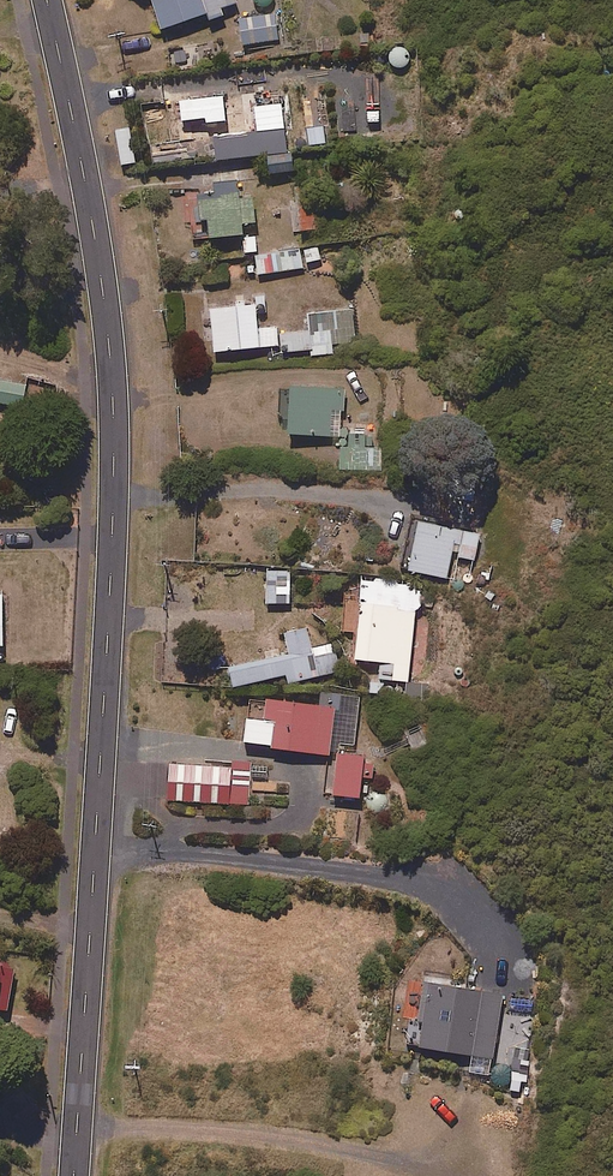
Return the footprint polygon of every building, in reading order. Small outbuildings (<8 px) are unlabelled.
[(233,0),(154,0),(165,31),(235,6),(233,0)] [(276,40),(272,14),(240,20),(244,46),(276,40)] [(409,46),(403,44),(400,44),(398,44),(396,45),(393,46),(391,47),(390,49),(388,51),(388,53),(387,55),(387,58),(387,60),(388,62),(389,65),(390,66),(392,68),(394,69),(396,70),(398,71),(401,71),(403,71),(406,70),(408,69),(410,68),(411,66),(413,64),(414,62),(414,59),(414,57),(414,55),(413,52),(412,50),(411,48),(409,47),(409,46)] [(286,131),(250,136),(247,107),(262,105),(260,93),(183,103),(188,144),(216,140),(219,162),(288,153),(286,131)] [(328,144),(320,100),(304,103),(312,147),(328,144)] [(219,197),(202,199),(205,224),(212,223),(214,241),(246,237),(245,226),(259,225),(256,200),(242,202),(239,183),(217,186),(219,197)] [(322,246),(301,249),(304,266),(324,263),(322,246)] [(304,266),(301,249),(258,256),(261,275),(304,269),(304,266)] [(260,330),(257,306),(212,311),(217,354),(280,347),(278,328),(260,330)] [(353,311),(310,314),(312,331),(285,333),(287,357),(334,354),(333,343),(356,341),(353,311)] [(0,379),(0,404),(24,408),(28,384),(0,379)] [(346,392),(294,390),(293,437),(342,438),(343,414),(345,414),(346,392)] [(371,437),(342,439),(344,472),(373,471),(371,437)] [(481,533),(423,522),(413,573),(449,580),(454,557),(475,561),(481,533)] [(293,572),(269,572),(268,605),(292,606),(293,572)] [(417,589),(366,584),(359,662),(382,664),(381,680),(409,683),(417,589)] [(313,652),(308,629),(288,634),(293,656),(233,670),(239,696),(340,672),(334,647),(313,652)] [(337,710),(271,702),(268,723),(250,721),(247,747),(331,757),(337,710)] [(365,755),(340,753),(337,798),(363,800),(365,755)] [(251,766),(171,764),(170,803),(250,804),(251,766)] [(10,1017),(17,973),(6,971),(8,959),(0,957),(0,1016),(10,1017)] [(426,986),(422,1024),(425,1025),(422,1051),(494,1059),(501,994),(426,986)]
